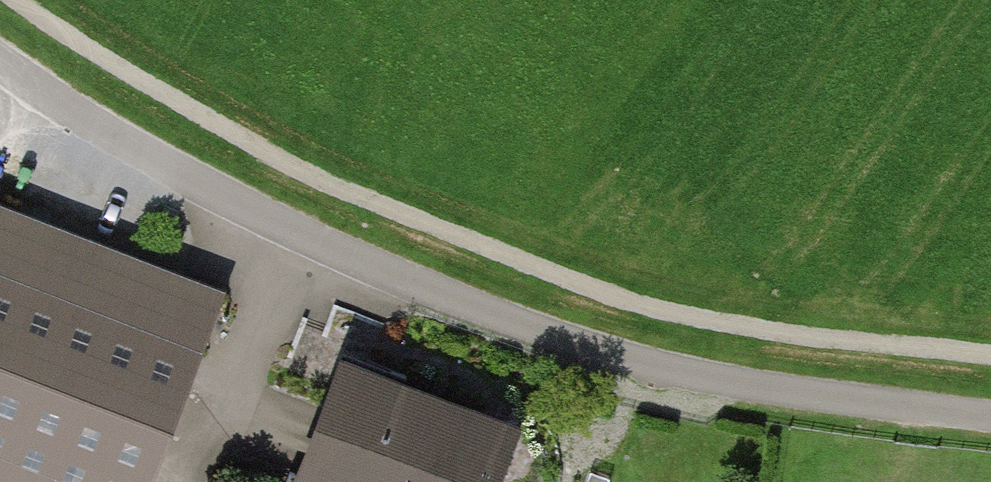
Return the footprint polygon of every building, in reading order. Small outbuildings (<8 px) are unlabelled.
[(234,294),(0,209),(0,481),(166,481),(234,294)] [(526,432),(344,365),(300,481),(507,481),(526,432)]
